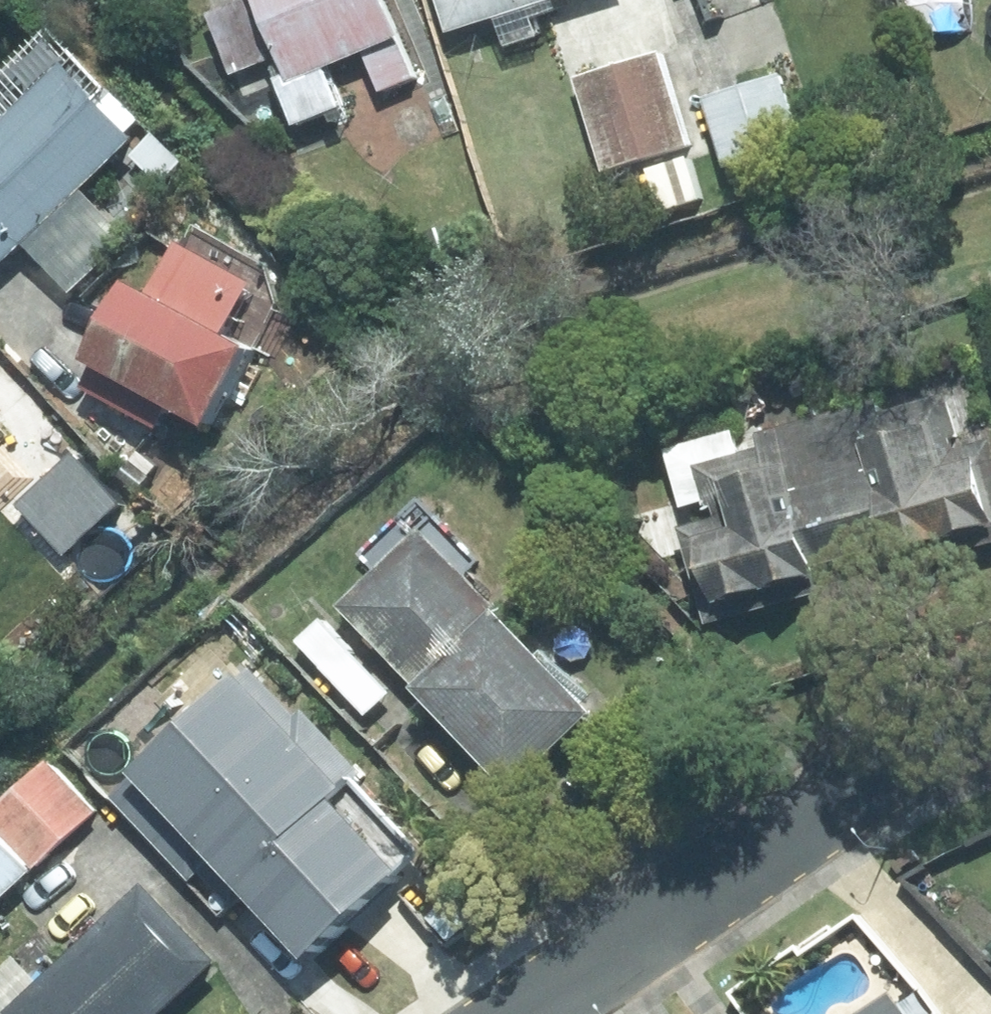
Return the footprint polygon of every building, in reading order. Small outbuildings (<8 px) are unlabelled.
[(203,13),(228,75),(269,59),(246,0),(236,0),(203,13)] [(283,75),(272,80),(290,124),(338,105),(322,67),(362,51),(378,91),(412,77),(381,0),(253,0),(283,75)] [(445,30),(491,15),(502,47),(540,35),(534,15),(552,10),(549,0),(435,0),(445,30)] [(120,133),(136,118),(44,24),(0,66),(0,260),(18,242),(78,185),(126,138),(120,133)] [(658,54),(574,79),(601,168),(641,156),(657,211),(697,199),(681,145),(684,144),(658,54)] [(781,72),(701,97),(723,166),(803,141),(781,72)] [(18,242),(66,289),(124,231),(78,185),(18,242)] [(181,248),(173,244),(145,297),(116,283),(77,359),(89,365),(78,385),(153,423),(162,405),(201,425),(241,347),(261,348),(277,311),(263,267),(191,230),(181,248)] [(845,408),(887,541),(895,568),(990,538),(990,462),(963,372),(845,408)] [(766,432),(803,566),(887,541),(845,408),(766,432)] [(803,566),(766,432),(755,435),(758,448),(735,455),(728,431),(660,449),(677,511),(702,504),(706,521),(678,528),(704,620),(810,591),(803,566)] [(61,554),(115,504),(69,455),(15,505),(61,554)] [(336,605),(421,694),(500,621),(458,577),(475,561),(414,498),(355,554),(371,571),(336,605)] [(294,642),(362,715),(386,692),(318,619),(294,642)] [(500,621),(421,694),(508,786),(586,713),(500,621)] [(236,676),(230,670),(119,772),(124,778),(108,793),(188,879),(207,861),(296,956),(409,851),(345,782),(355,773),(298,712),(293,716),(246,667),(236,676)] [(90,811),(42,759),(0,798),(0,842),(25,871),(90,811)] [(25,871),(0,842),(0,893),(25,871)] [(210,962),(137,885),(34,982),(0,1013),(155,1013),(210,962)] [(9,955),(0,964),(0,1013),(34,982),(9,955)] [(885,993),(855,1013),(900,1013),(885,993)]
